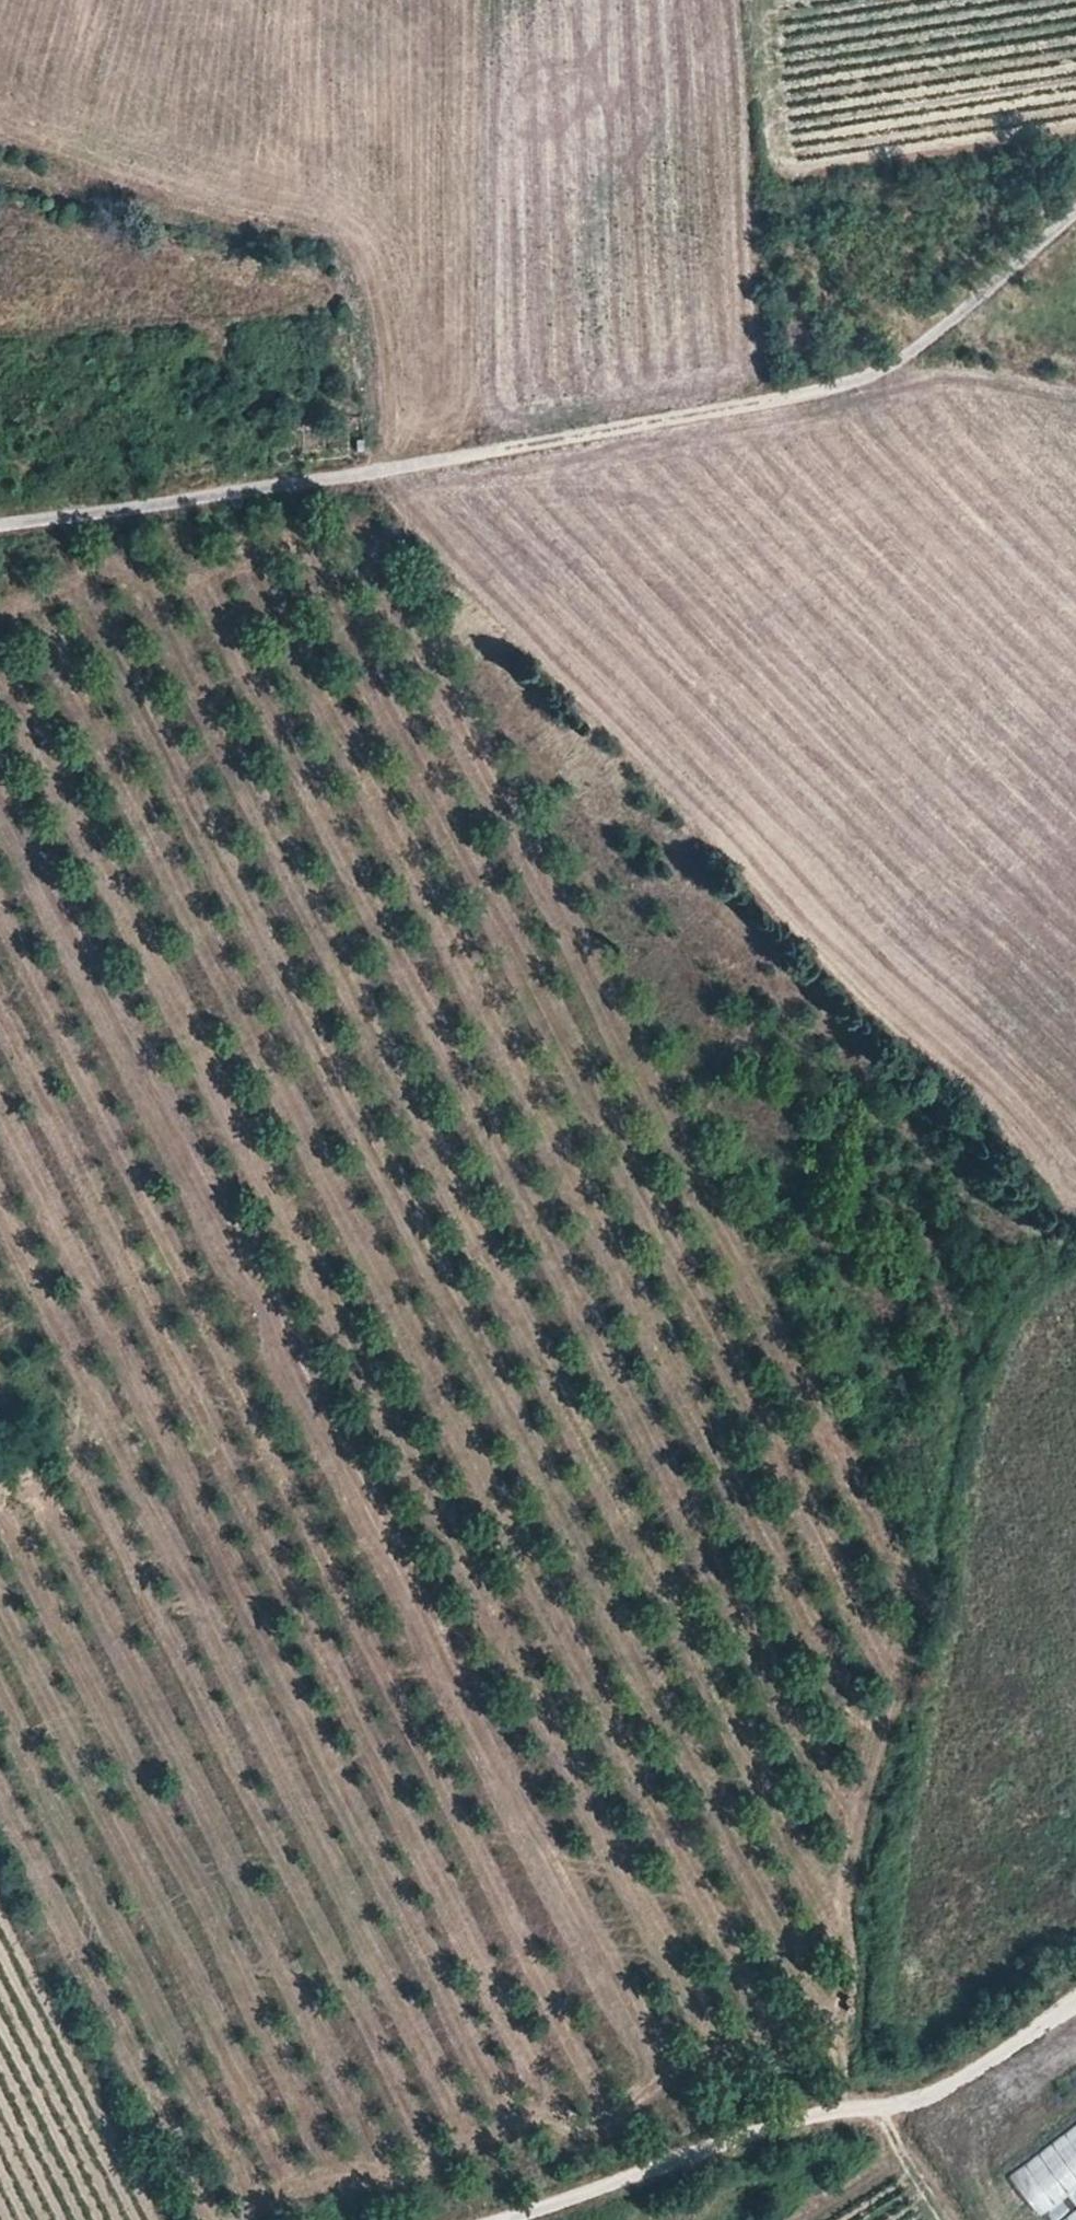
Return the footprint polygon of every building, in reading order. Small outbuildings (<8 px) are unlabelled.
[(1003,2172),(1039,2219),(1075,2192),(1075,2117),(1003,2172)] [(1056,2219),(1075,2219),(1075,2205),(1056,2219)]
